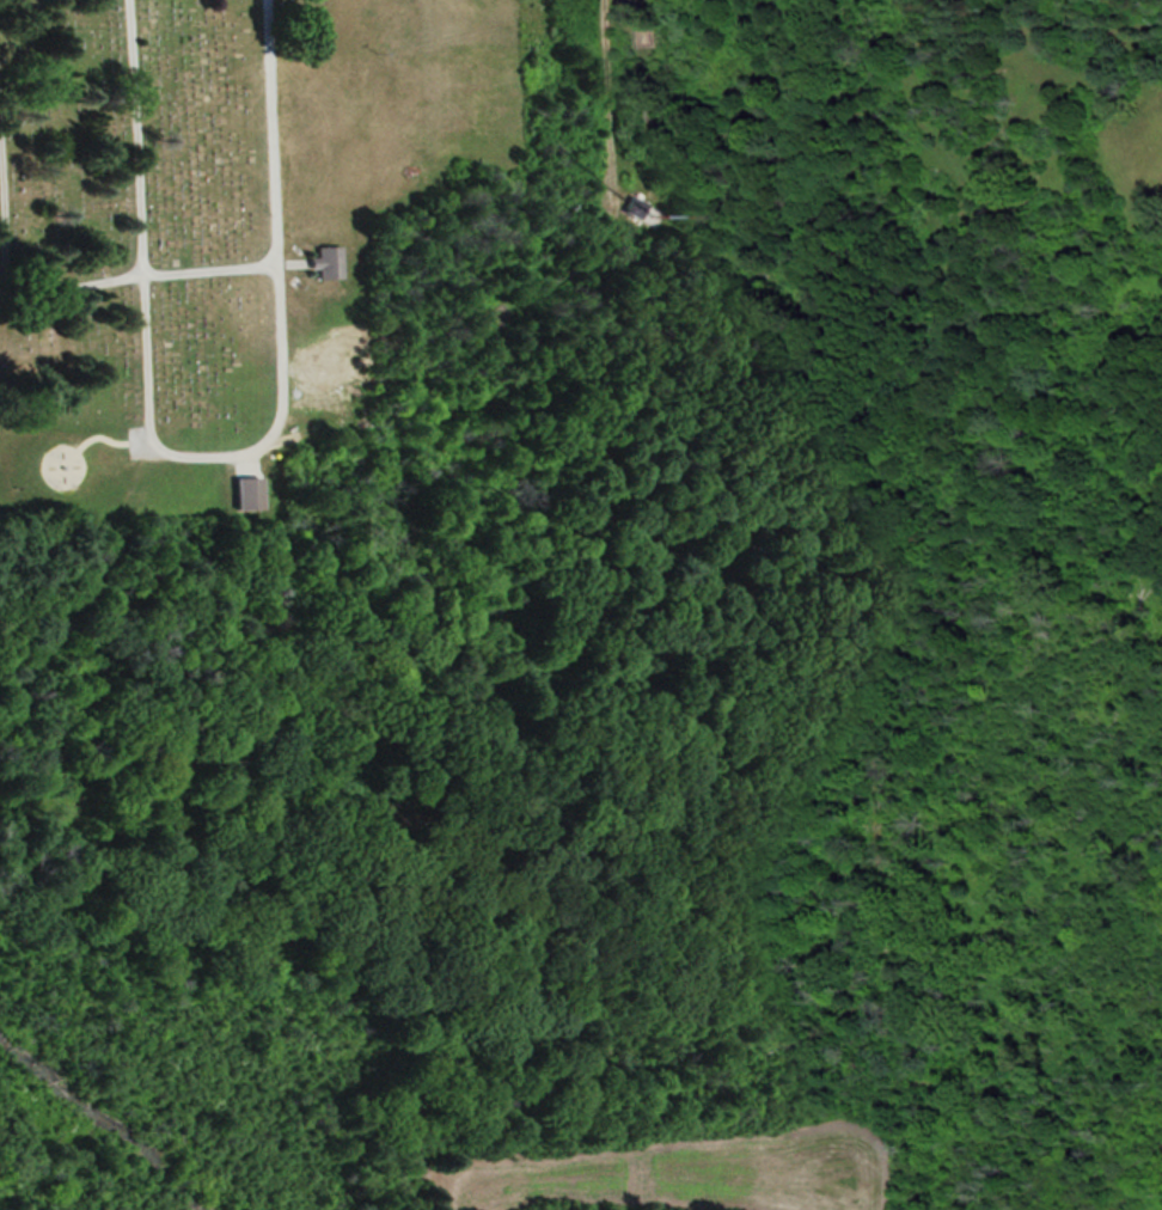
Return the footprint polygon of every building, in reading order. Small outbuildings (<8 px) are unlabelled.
[(623,207),(631,194),(648,202),(640,216),(623,207)] [(319,243),(341,243),(342,276),(320,277),(320,268),(311,268),(311,255),(319,255),(319,243)] [(236,476),(262,475),(263,506),(237,507),(236,476)]
